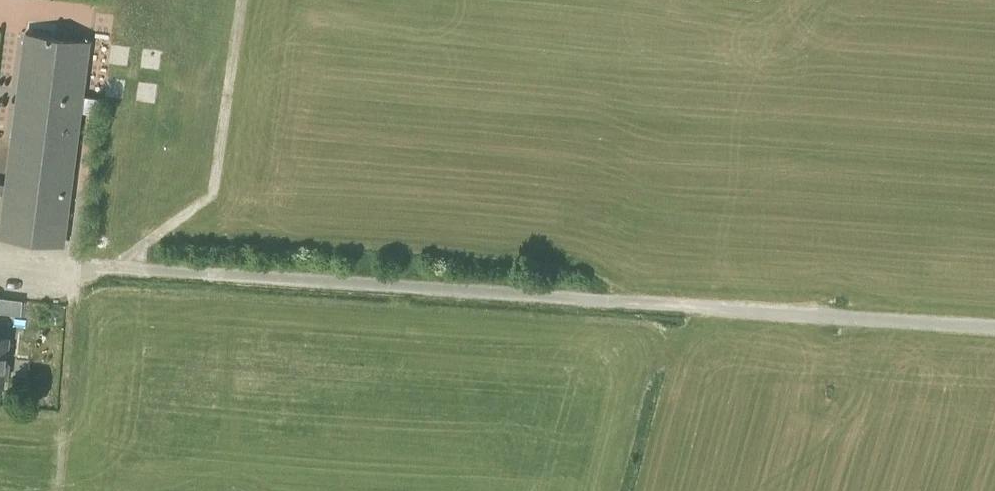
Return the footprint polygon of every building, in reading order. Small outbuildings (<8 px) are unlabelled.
[(65,237),(87,60),(90,39),(24,31),(21,52),(0,220),(0,237),(64,245),(65,237)] [(16,330),(17,313),(25,313),(25,297),(0,296),(0,330),(16,330)] [(2,380),(9,377),(11,364),(5,359),(7,337),(0,336),(0,385),(2,385),(2,380)]
